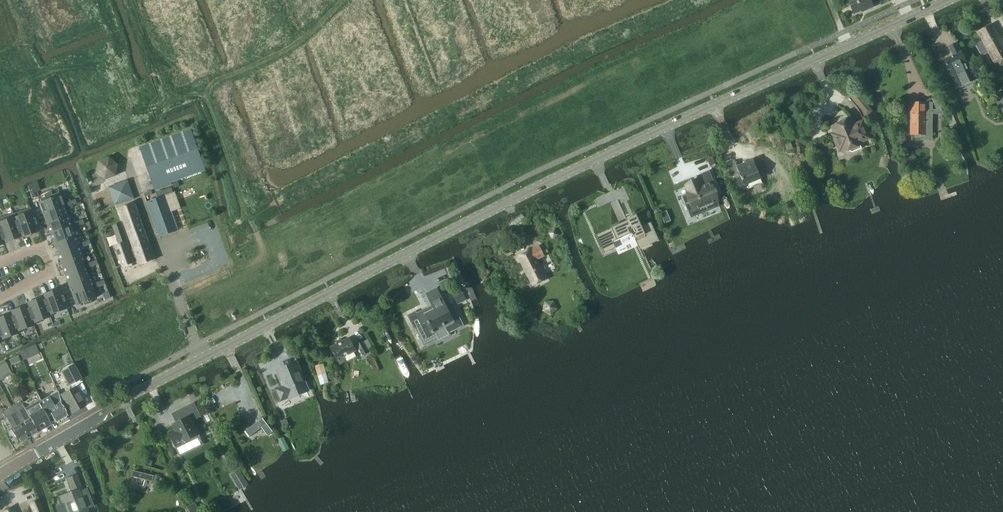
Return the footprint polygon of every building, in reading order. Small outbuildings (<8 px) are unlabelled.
[(873,7),(870,0),(847,0),(853,14),(865,9),(865,10),(873,7)] [(993,24),(977,32),(981,39),(974,43),(982,57),(989,53),(999,73),(1002,70),(1002,39),(1001,40),(993,24)] [(974,82),(956,44),(949,47),(953,56),(943,61),(948,71),(949,71),(958,89),(974,82)] [(855,90),(849,95),(850,96),(849,97),(866,117),(873,111),(855,90)] [(911,103),(911,140),(933,140),(932,136),(933,114),(941,114),(943,113),(941,108),(939,110),(933,110),(933,103),(911,103)] [(854,126),(851,119),(833,127),(844,154),(849,152),(852,153),(864,148),(863,143),(870,140),(863,122),(854,126)] [(141,148),(150,173),(155,188),(157,188),(157,190),(172,185),(171,182),(205,170),(205,169),(193,137),(191,130),(141,148)] [(749,140),(757,136),(754,130),(746,134),(749,140)] [(98,161),(97,173),(106,180),(117,176),(119,164),(109,157),(98,161)] [(761,180),(761,178),(756,164),(754,160),(737,167),(735,162),(727,165),(738,194),(763,184),(761,180)] [(805,167),(800,169),(804,184),(810,182),(805,167)] [(688,194),(683,196),(692,217),(720,206),(718,202),(712,188),(716,187),(709,171),(697,176),(698,179),(684,184),(688,194)] [(116,206),(135,199),(128,180),(109,187),(116,206)] [(163,196),(174,192),(172,187),(161,191),(163,196)] [(29,190),(32,198),(37,196),(34,188),(29,190)] [(41,202),(38,203),(42,213),(65,205),(63,201),(60,192),(52,194),(51,192),(44,194),(45,197),(40,199),(41,202)] [(152,200),(147,202),(152,216),(160,237),(178,230),(165,196),(152,200)] [(133,248),(136,257),(139,265),(156,259),(136,202),(119,209),(133,248)] [(65,205),(42,213),(46,223),(68,215),(65,205)] [(30,207),(14,213),(22,237),(40,231),(32,210),(31,210),(30,207)] [(0,218),(0,230),(5,244),(22,237),(14,213),(14,214),(13,213),(0,218)] [(68,215),(46,223),(50,233),(72,225),(68,215)] [(613,227),(596,235),(605,253),(616,248),(614,242),(631,234),(632,234),(633,236),(634,236),(637,242),(645,238),(649,245),(659,241),(651,222),(642,226),(637,216),(637,215),(630,217),(631,218),(627,219),(626,219),(627,221),(620,224),(619,223),(612,226),(613,227)] [(133,258),(136,257),(133,248),(131,248),(129,241),(128,241),(121,223),(115,225),(113,226),(116,236),(119,244),(116,246),(123,267),(134,263),(133,258)] [(72,225),(50,233),(53,244),(76,236),(72,225)] [(559,235),(555,228),(548,232),(552,239),(559,235)] [(108,237),(115,234),(113,229),(106,231),(108,237)] [(76,236),(53,244),(57,254),(80,246),(76,236)] [(80,246),(57,254),(61,264),(83,256),(80,246)] [(533,287),(540,283),(547,279),(537,261),(544,257),(539,246),(518,257),(533,287)] [(83,256),(61,264),(65,274),(87,266),(83,256)] [(87,266),(65,274),(68,285),(91,276),(87,266)] [(91,276),(68,285),(72,295),(95,287),(91,276)] [(61,287),(42,294),(43,297),(50,315),(68,308),(61,287)] [(95,287),(72,295),(76,305),(83,303),(84,305),(92,302),(91,300),(98,297),(95,287)] [(464,326),(456,309),(449,313),(437,289),(427,294),(432,305),(415,314),(417,317),(411,320),(424,347),(437,340),(439,342),(452,336),(450,333),(464,326)] [(458,305),(467,300),(461,289),(452,294),(458,305)] [(43,297),(27,302),(27,305),(34,324),(51,318),(50,315),(43,297)] [(545,302),(543,311),(550,315),(558,309),(554,301),(545,302)] [(27,305),(11,311),(11,313),(18,332),(35,327),(34,324),(27,305)] [(0,317),(0,336),(2,341),(19,335),(18,332),(11,313),(0,317)] [(356,352),(349,339),(343,342),(341,340),(337,342),(338,344),(331,347),(341,365),(344,364),(345,361),(346,359),(345,358),(356,352)] [(362,356),(368,353),(362,342),(357,345),(362,356)] [(38,354),(40,353),(38,349),(29,352),(31,357),(33,357),(37,355),(38,354)] [(8,367),(4,360),(0,363),(0,372),(8,367)] [(286,386),(278,389),(282,399),(290,396),(291,398),(294,396),(304,392),(307,391),(307,390),(304,382),(296,363),(279,369),(286,386)] [(69,386),(82,379),(73,364),(61,371),(69,386)] [(324,364),(316,366),(321,385),(329,383),(324,364)] [(72,413),(86,405),(75,386),(61,394),(72,413)] [(49,397),(39,403),(49,420),(49,419),(53,417),(56,422),(67,415),(60,402),(61,402),(58,392),(49,397)] [(22,403),(38,432),(51,425),(44,412),(39,402),(39,401),(41,400),(38,394),(35,395),(22,403)] [(19,443),(38,432),(22,403),(21,402),(2,412),(6,419),(7,419),(12,429),(19,443)] [(176,429),(168,433),(175,447),(185,442),(197,437),(200,435),(192,418),(193,417),(194,417),(189,406),(176,412),(181,421),(174,424),(176,429)] [(264,433),(268,431),(263,418),(246,425),(249,431),(261,426),(264,433)] [(133,471),(132,476),(153,481),(154,476),(133,471)] [(55,506),(58,511),(89,511),(86,505),(86,506),(79,489),(82,488),(77,475),(67,478),(72,491),(60,496),(62,503),(55,506)] [(43,511),(38,500),(37,500),(30,503),(33,511),(41,511),(43,511)]
